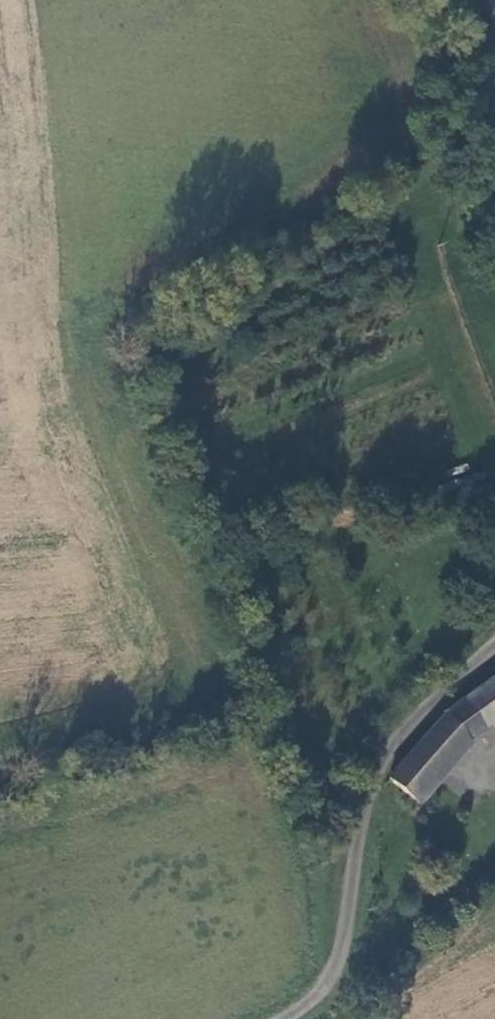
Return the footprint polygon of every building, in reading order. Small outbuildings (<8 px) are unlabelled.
[(390,785),(417,809),(469,750),(468,746),(494,727),(494,681),(446,716),(441,721),(423,743),(390,785)]
